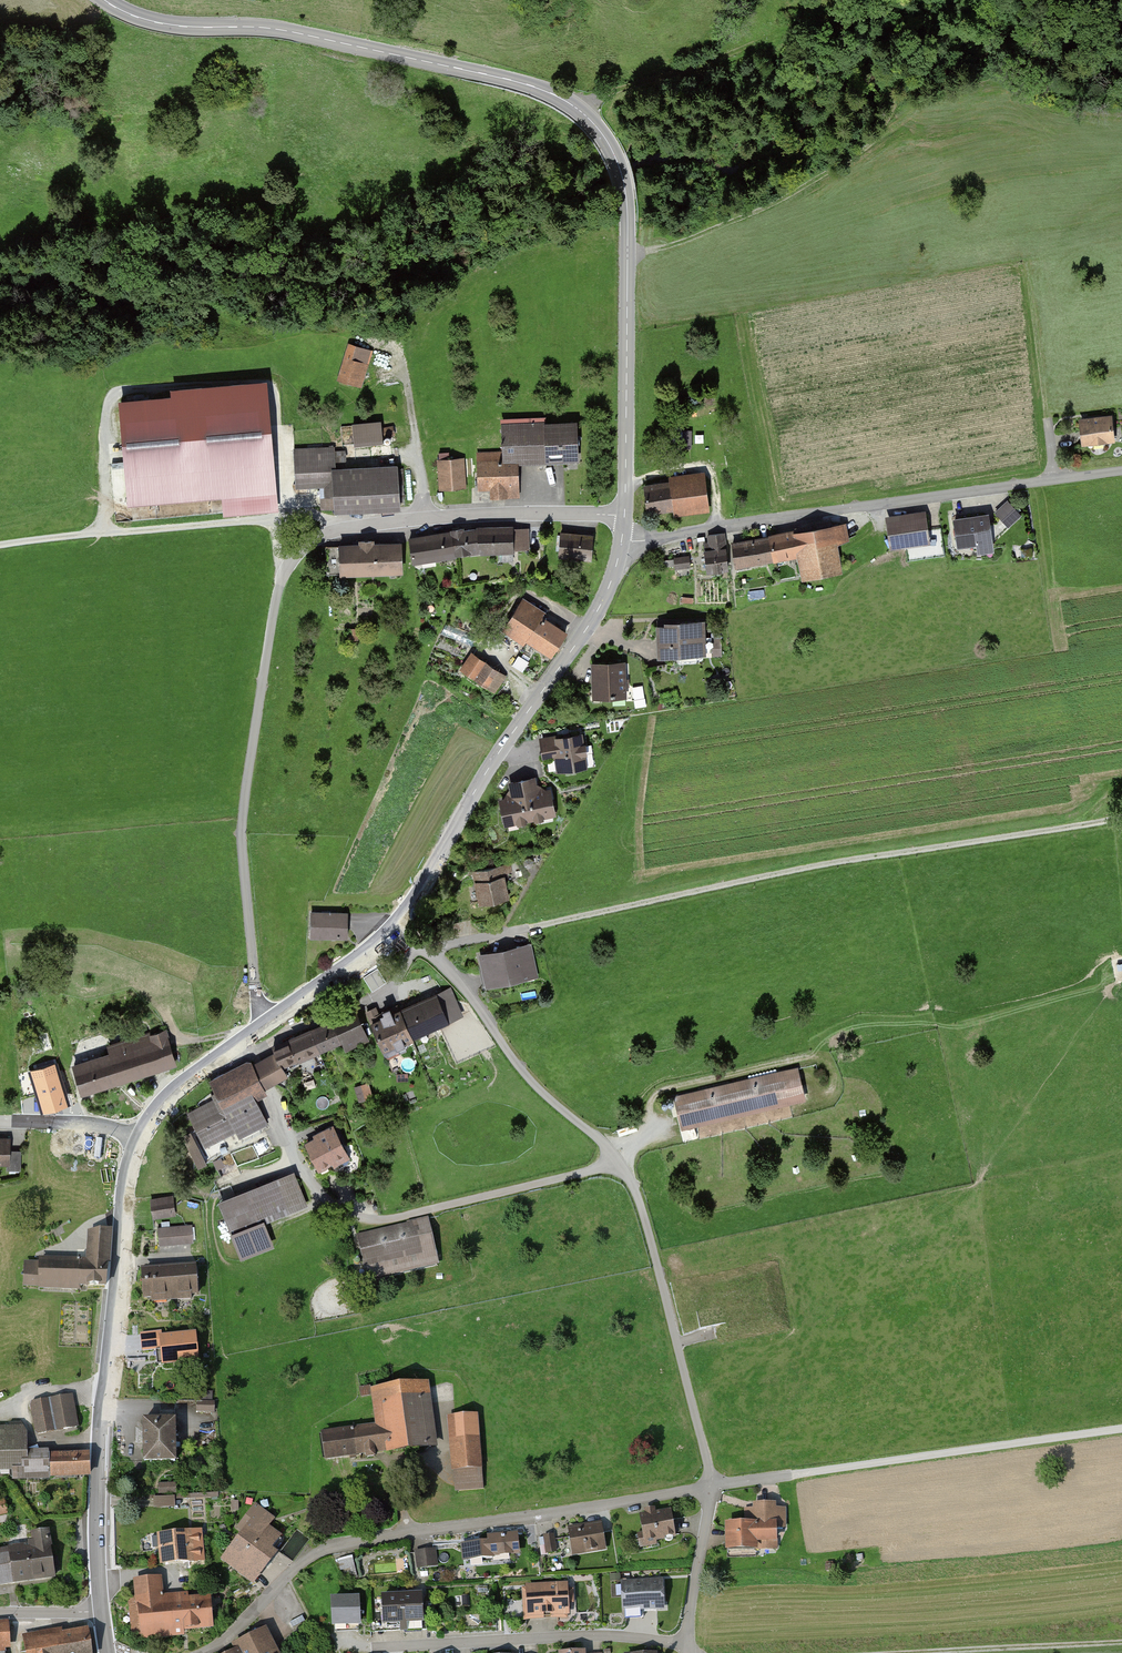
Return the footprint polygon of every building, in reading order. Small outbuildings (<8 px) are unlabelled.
[(374,353),(350,345),(339,380),(364,387),(374,353)] [(172,394),(121,397),(128,503),(223,497),(224,513),(280,509),(270,378),(171,385),(172,394)] [(1113,416),(1080,420),(1083,446),(1116,442),(1113,416)] [(381,423),(351,425),(353,444),(382,441),(381,423)] [(520,463),(579,461),(578,424),(501,427),(502,452),(478,453),(479,490),(490,490),(491,500),(521,499),(520,463)] [(399,505),(398,466),(336,469),(335,450),(294,451),(295,486),(332,485),(333,508),(399,505)] [(465,459),(438,460),(439,488),(466,487),(465,459)] [(708,480),(644,487),(647,517),(712,510),(708,480)] [(1021,517),(1009,503),(996,515),(1008,529),(1021,517)] [(924,514),(887,519),(891,550),(929,544),(924,514)] [(989,516),(952,520),(955,546),(976,544),(977,552),(993,551),(989,516)] [(512,525),(477,526),(478,553),(500,552),(500,563),(514,563),(512,525)] [(845,525),(769,538),(773,560),(797,556),(800,578),(840,571),(835,545),(848,543),(845,525)] [(478,553),(477,526),(443,531),(445,557),(478,553)] [(593,533),(558,530),(556,554),(592,557),(593,533)] [(445,557),(443,531),(410,536),(412,562),(445,557)] [(728,571),(724,536),(709,537),(711,551),(703,552),(706,574),(728,571)] [(773,560),(769,538),(733,544),(737,566),(773,560)] [(401,545),(326,549),(328,575),(403,571),(401,545)] [(689,554),(674,556),(675,568),(690,567),(689,554)] [(550,655),(566,631),(544,616),(548,610),(524,595),(500,630),(522,645),(526,639),(550,655)] [(705,622),(655,624),(656,657),(707,654),(705,622)] [(453,651),(466,656),(475,635),(447,623),(443,633),(458,640),(453,651)] [(714,639),(714,654),(723,654),(722,638),(714,639)] [(506,675),(473,653),(461,670),(495,692),(506,675)] [(624,661),(591,662),(592,699),(625,698),(624,661)] [(587,768),(582,734),(555,738),(555,742),(542,744),(544,757),(556,755),(559,772),(587,768)] [(501,801),(506,823),(553,813),(549,791),(536,794),(533,778),(511,783),(514,799),(501,801)] [(471,874),(477,908),(507,903),(502,869),(471,874)] [(3,875),(5,887),(17,885),(16,873),(3,875)] [(350,912),(310,913),(310,941),(350,941),(350,912)] [(531,947),(478,958),(485,993),(538,983),(531,947)] [(386,982),(377,968),(363,977),(373,991),(386,982)] [(436,994),(400,1010),(412,1037),(459,1016),(452,1000),(441,1004),(436,994)] [(375,1008),(367,1011),(388,1058),(400,1053),(396,1043),(412,1037),(400,1010),(391,1014),(389,1008),(378,1013),(375,1008)] [(355,1011),(311,1030),(319,1049),(345,1038),(349,1047),(367,1039),(355,1011)] [(311,1030),(273,1047),(276,1053),(263,1060),(273,1082),(286,1075),(282,1065),(319,1049),(311,1030)] [(72,1064),(83,1096),(178,1064),(167,1033),(72,1064)] [(264,1086),(253,1065),(212,1086),(218,1097),(188,1113),(205,1146),(236,1131),(239,1136),(266,1122),(251,1093),(264,1086)] [(801,1067),(675,1092),(682,1129),(701,1125),(702,1134),(794,1116),(791,1102),(808,1099),(801,1067)] [(70,1103),(60,1071),(32,1080),(42,1112),(70,1103)] [(372,1097),(367,1083),(355,1087),(360,1101),(372,1097)] [(349,1160),(332,1125),(325,1129),(327,1133),(307,1143),(318,1167),(332,1160),(336,1167),(349,1160)] [(192,1130),(184,1134),(199,1168),(208,1163),(192,1130)] [(0,1136),(0,1165),(10,1165),(10,1136),(0,1136)] [(291,1179),(224,1205),(241,1249),(267,1239),(258,1216),(299,1200),(291,1179)] [(173,1195),(149,1199),(152,1219),(176,1215),(173,1195)] [(428,1220),(356,1238),(367,1283),(439,1265),(428,1220)] [(191,1224),(158,1227),(159,1245),(193,1242),(191,1224)] [(25,1270),(24,1285),(79,1287),(80,1284),(105,1284),(108,1258),(110,1229),(90,1232),(89,1262),(40,1260),(39,1270),(25,1270)] [(196,1266),(141,1270),(143,1298),(198,1294),(196,1266)] [(161,1332),(141,1334),(143,1350),(162,1348),(164,1364),(197,1360),(194,1334),(161,1337),(161,1332)] [(321,1434),(324,1460),(436,1447),(428,1383),(370,1390),(375,1427),(321,1434)] [(71,1394),(31,1401),(38,1433),(77,1425),(71,1394)] [(214,1402),(197,1402),(197,1410),(214,1411),(214,1402)] [(483,1492),(478,1416),(450,1418),(455,1494),(483,1492)] [(175,1461),(175,1420),(144,1420),(144,1462),(175,1461)] [(88,1454),(79,1455),(79,1450),(49,1452),(49,1454),(24,1454),(23,1438),(0,1439),(0,1469),(16,1468),(17,1476),(89,1474),(88,1454)] [(159,1484),(159,1493),(176,1492),(175,1483),(159,1484)] [(177,1494),(155,1495),(155,1507),(177,1506),(177,1494)] [(265,1553),(278,1536),(267,1528),(274,1519),(255,1504),(237,1527),(244,1532),(224,1558),(253,1580),(270,1558),(265,1553)] [(778,1554),(777,1506),(725,1507),(726,1555),(778,1554)] [(670,1509),(637,1514),(642,1547),(674,1542),(670,1509)] [(601,1524),(569,1528),(573,1556),(605,1551),(601,1524)] [(29,1547),(10,1550),(15,1581),(54,1576),(53,1566),(58,1566),(57,1557),(52,1558),(48,1532),(33,1534),(34,1541),(28,1541),(29,1547)] [(198,1532),(163,1535),(165,1561),(190,1559),(190,1562),(200,1561),(198,1532)] [(516,1534),(489,1536),(490,1554),(518,1552),(516,1534)] [(554,1534),(542,1536),(546,1556),(557,1554),(554,1534)] [(487,1542),(460,1543),(461,1564),(489,1563),(487,1542)] [(0,1552),(0,1583),(15,1581),(10,1550),(0,1552)] [(436,1550),(415,1552),(417,1569),(437,1567),(436,1550)] [(355,1578),(351,1559),(341,1561),(345,1580),(355,1578)] [(131,1582),(136,1639),(213,1632),(210,1597),(165,1601),(163,1579),(131,1582)] [(662,1579),(621,1582),(623,1615),(664,1613),(662,1579)] [(566,1585),(523,1586),(524,1616),(567,1615),(566,1585)] [(419,1595),(400,1596),(401,1623),(420,1622),(419,1595)] [(400,1596),(380,1597),(381,1624),(401,1623),(400,1596)] [(360,1599),(330,1601),(332,1631),(362,1629),(360,1599)] [(0,1626),(0,1652),(4,1652),(3,1643),(8,1643),(7,1625),(0,1626)] [(24,1642),(26,1652),(92,1652),(88,1631),(24,1642)] [(232,1644),(236,1652),(271,1652),(261,1631),(232,1644)]
